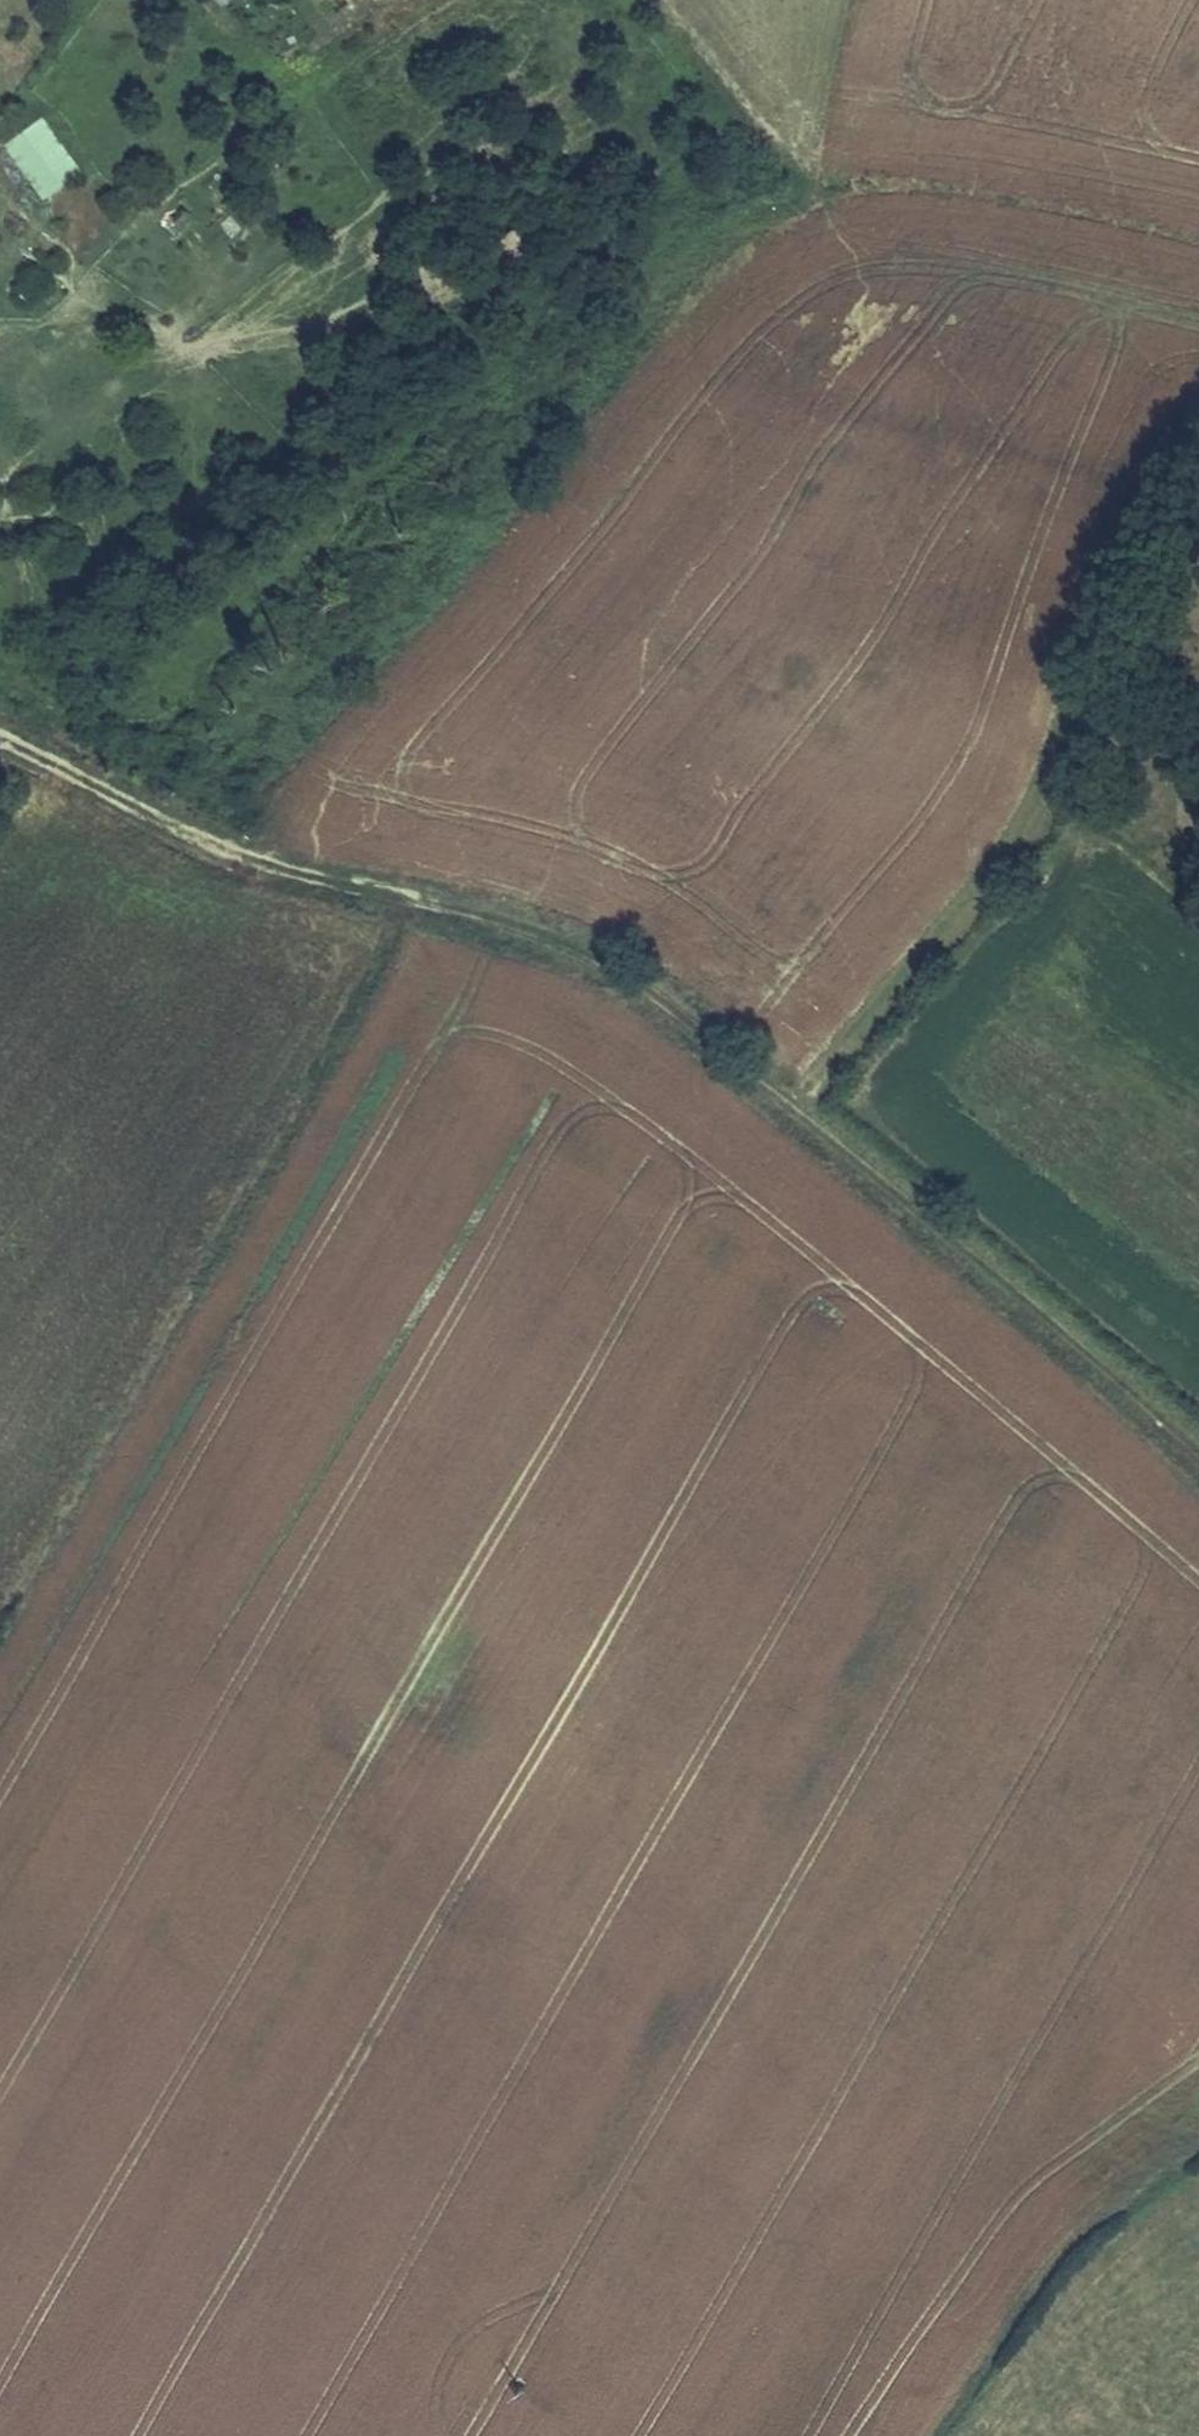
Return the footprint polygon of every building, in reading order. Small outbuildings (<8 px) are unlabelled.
[(1,144),(41,201),(82,172),(41,115),(1,144)]
